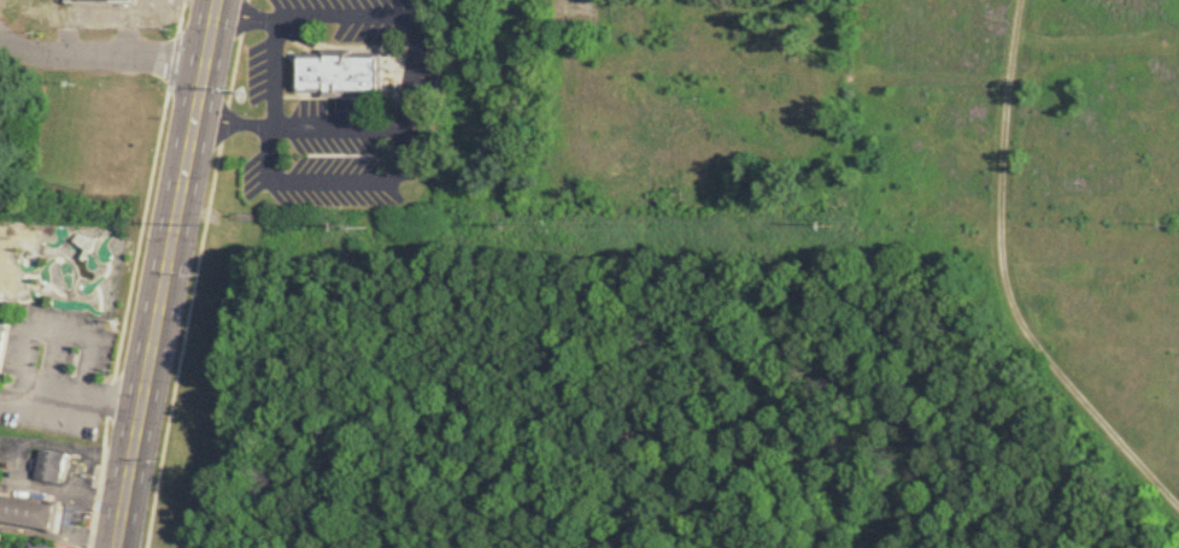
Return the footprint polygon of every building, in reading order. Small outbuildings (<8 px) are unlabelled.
[(295,89),(295,51),(319,51),(319,47),(352,47),(352,52),(382,52),(382,90),(342,90),(342,94),(321,95),(321,89),(295,89)] [(9,301),(0,299),(0,349),(9,301)] [(40,447),(65,452),(59,481),(34,476),(40,447)] [(54,529),(1,519),(6,494),(58,503),(54,529)] [(49,542),(48,547),(23,547),(25,537),(49,542)]
